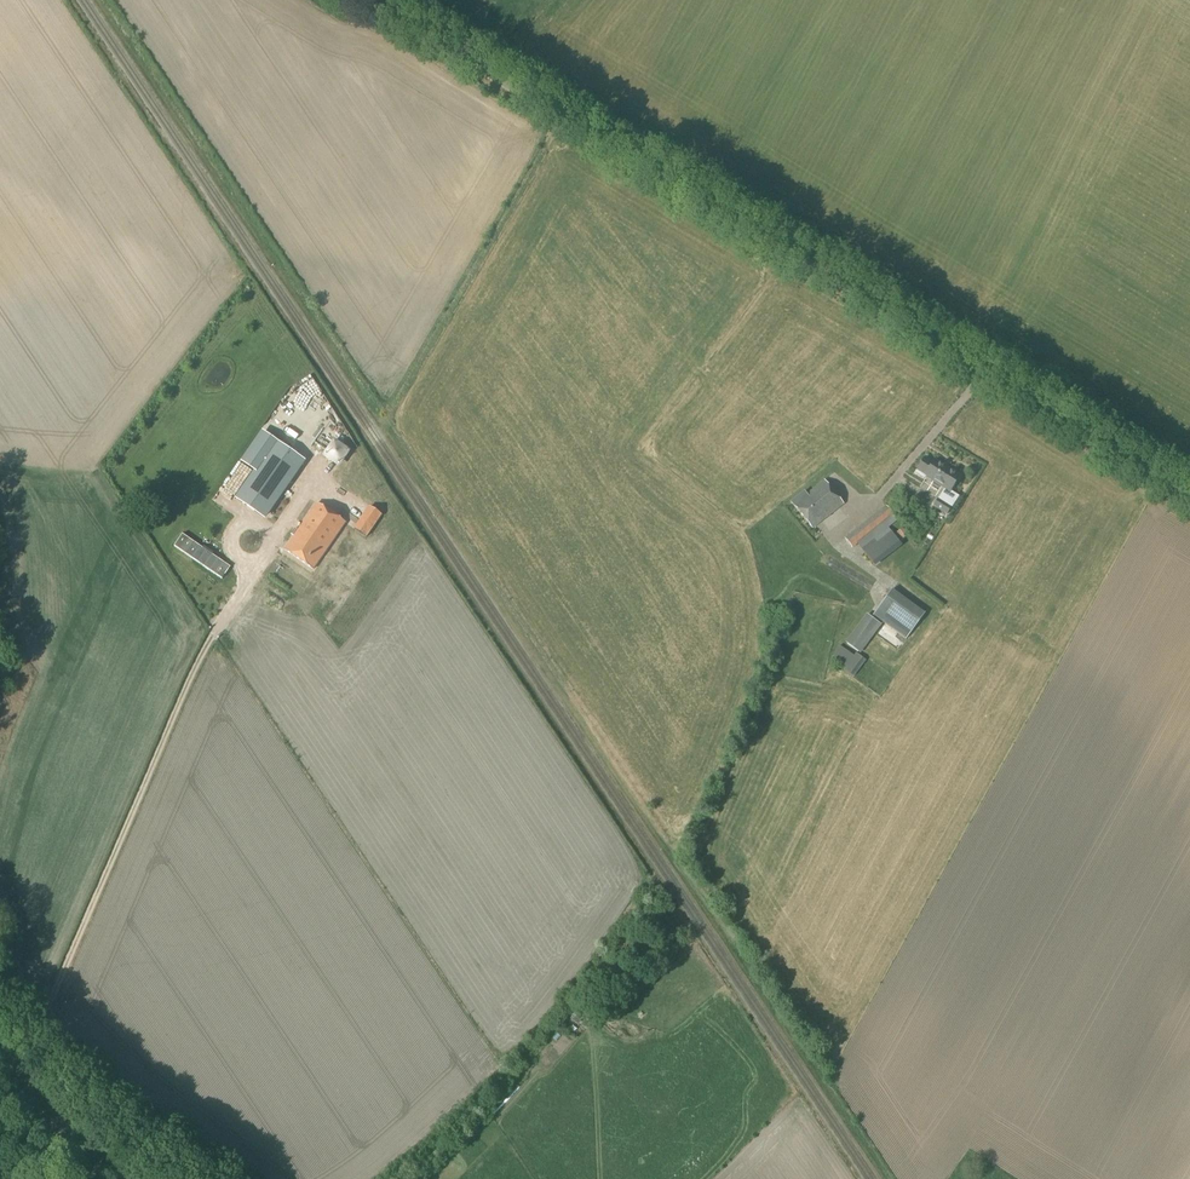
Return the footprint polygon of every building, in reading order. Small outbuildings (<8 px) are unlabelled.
[(303,397),(316,392),(313,385),(300,390),(303,397)] [(263,518),(304,460),(262,430),(242,458),(258,469),(236,500),(263,518)] [(933,462),(925,457),(915,472),(924,478),(925,476),(944,488),(937,499),(933,506),(946,515),(951,508),(959,496),(950,491),(960,475),(935,459),(933,462)] [(844,504),(825,479),(806,494),(804,491),(791,501),(812,529),(844,504)] [(313,569),(345,523),(317,503),(285,550),(313,569)] [(902,546),(891,532),(888,528),(896,521),(892,516),(893,515),(886,506),(844,539),(851,548),(871,533),(876,538),(861,549),(874,566),(902,546)] [(366,537),(381,515),(369,507),(354,529),(366,537)] [(235,541),(240,530),(220,521),(215,533),(235,541)] [(901,540),(907,535),(902,528),(896,533),(901,540)] [(231,566),(183,533),(175,545),(222,578),(231,566)] [(905,640),(925,613),(892,589),(872,615),(905,640)] [(860,654),(881,625),(866,614),(845,643),(860,654)] [(853,657),(839,646),(831,657),(845,668),(843,670),(853,678),(866,661),(856,653),(853,657)] [(585,1016),(589,1012),(580,1003),(569,1015),(571,1017),(570,1018),(577,1025),(580,1021),(579,1020),(581,1018),(582,1019),(584,1018),(583,1017),(584,1015),(585,1016)]
